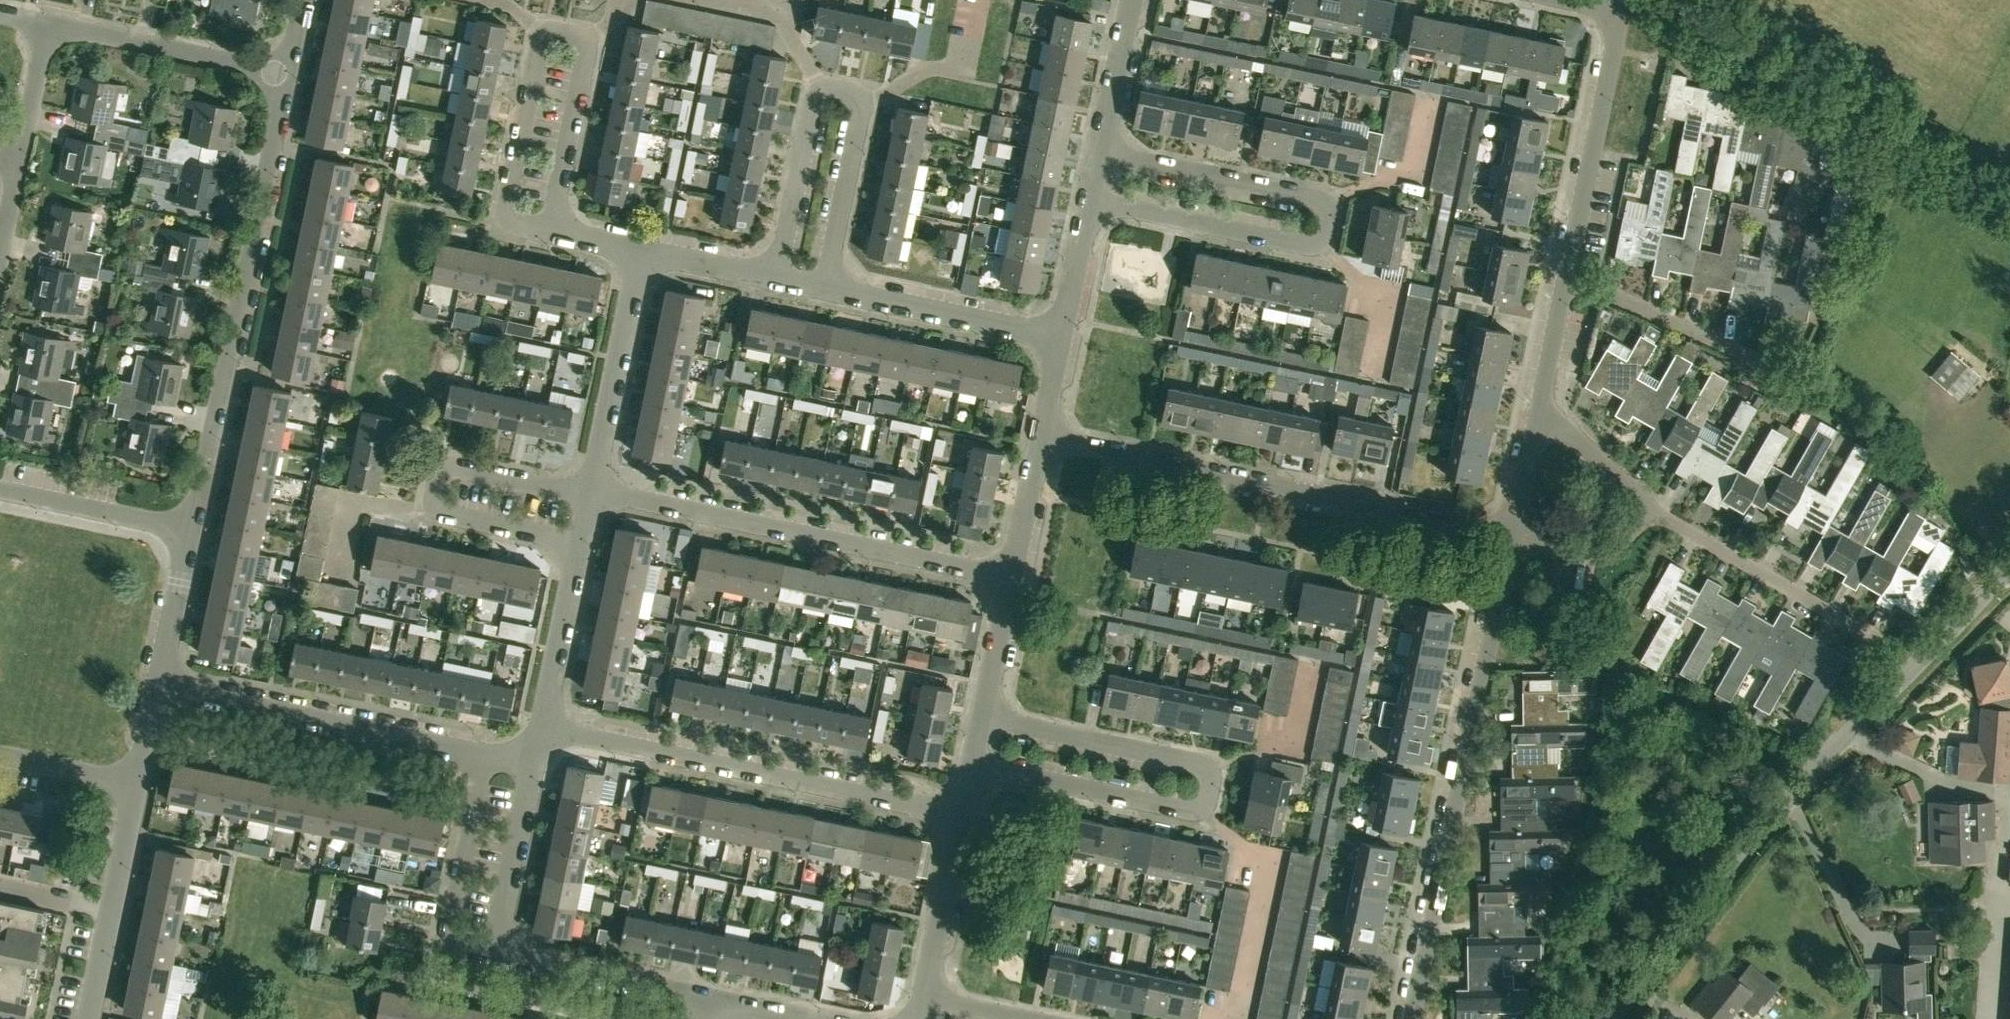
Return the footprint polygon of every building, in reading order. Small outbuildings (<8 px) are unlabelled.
[(210,14),(255,24),(260,0),(213,0),(210,14)] [(373,0),(336,0),(335,6),(371,13),(373,0)] [(642,23),(654,25),(659,2),(651,0),(647,0),(642,23)] [(1237,6),(1264,12),(1266,0),(1238,0),(1237,6)] [(1317,0),(1290,0),(1286,16),(1313,22),(1317,0)] [(1342,0),(1317,0),(1313,22),(1336,27),(1342,0)] [(1367,0),(1342,0),(1336,27),(1360,32),(1367,0)] [(1360,32),(1387,37),(1394,2),(1385,0),(1367,0),(1360,32)] [(659,2),(654,25),(666,27),(670,4),(659,2)] [(670,4),(666,27),(677,30),(682,6),(670,4)] [(365,40),(371,13),(335,6),(329,32),(365,40)] [(682,6),(677,30),(689,32),(694,9),(682,6)] [(837,41),(844,11),(819,6),(812,36),(837,41)] [(694,9),(689,32),(701,35),(706,11),(694,9)] [(706,11),(701,35),(713,37),(718,14),(706,11)] [(862,46),(868,16),(844,11),(837,41),(862,46)] [(718,14),(713,37),(724,40),(729,16),(718,14)] [(1051,42),(1087,49),(1092,22),(1056,14),(1051,42)] [(1435,56),(1442,20),(1415,14),(1408,50),(1435,56)] [(411,31),(420,33),(423,18),(414,16),(411,31)] [(729,16),(724,40),(736,42),(741,19),(729,16)] [(886,51),(892,21),(868,16),(862,46),(886,51)] [(472,44),(502,50),(507,25),(477,19),(472,44)] [(741,19),(736,42),(748,44),(753,21),(741,19)] [(1458,61),(1466,25),(1442,20),(1435,56),(1458,61)] [(753,21),(748,44),(760,47),(765,23),(753,21)] [(892,21),(886,51),(911,56),(917,26),(892,21)] [(765,23),(760,47),(772,49),(776,26),(765,23)] [(1180,39),(1182,30),(1156,24),(1154,33),(1180,39)] [(1482,66),(1490,30),(1466,25),(1458,61),(1482,66)] [(624,51),(654,57),(659,32),(629,26),(624,51)] [(1204,44),(1206,35),(1182,30),(1180,39),(1204,44)] [(1506,71),(1513,35),(1490,30),(1482,66),(1506,71)] [(416,49),(420,33),(411,31),(408,47),(416,49)] [(360,66),(365,40),(329,32),(324,59),(360,66)] [(425,47),(424,51),(424,52),(440,56),(444,39),(428,35),(425,47)] [(1228,49),(1230,39),(1206,35),(1204,44),(1228,49)] [(1530,76),(1538,40),(1513,35),(1506,71),(1530,76)] [(1177,54),(1179,45),(1153,39),(1151,48),(1177,54)] [(1230,39),(1228,49),(1255,54),(1257,45),(1230,39)] [(1538,40),(1530,76),(1557,81),(1564,45),(1538,40)] [(1081,76),(1087,49),(1051,42),(1045,68),(1081,76)] [(385,43),(382,56),(398,59),(401,47),(385,43)] [(497,75),(502,50),(472,44),(467,68),(497,75)] [(1201,59),(1203,50),(1179,45),(1177,54),(1201,59)] [(691,65),(700,67),(703,51),(694,49),(691,65)] [(1225,64),(1227,55),(1203,50),(1201,59),(1225,64)] [(1304,64),(1306,55),(1280,50),(1278,59),(1304,64)] [(649,81),(654,57),(624,51),(619,75),(649,81)] [(706,68),(714,70),(717,54),(709,52),(706,68)] [(751,77),(781,84),(786,59),(756,53),(751,77)] [(1266,63),(1254,60),(1227,55),(1225,64),(1264,72),(1266,63)] [(1327,69),(1329,60),(1306,55),(1304,64),(1327,69)] [(354,93),(360,66),(324,59),(318,85),(354,93)] [(1352,74),(1353,65),(1329,60),(1327,69),(1352,74)] [(1304,70),(1277,65),(1266,63),(1264,72),(1302,80),(1304,70)] [(417,67),(412,66),(404,65),(401,80),(409,82),(414,83),(417,67)] [(697,83),(700,67),(691,65),(687,80),(697,83)] [(1353,65),(1352,74),(1379,80),(1381,70),(1353,65)] [(492,99),(497,75),(467,68),(462,93),(492,99)] [(711,85),(714,70),(706,68),(702,83),(711,85)] [(1076,103),(1081,76),(1045,68),(1040,95),(1076,103)] [(1325,84),(1327,75),(1304,70),(1302,80),(1325,84)] [(1701,131),(1710,89),(1686,84),(1688,76),(1672,72),(1663,115),(1686,119),(1675,172),(1692,176),(1702,131),(1701,131)] [(644,106),(649,81),(619,75),(614,99),(644,106)] [(1349,89),(1351,80),(1327,75),(1325,84),(1349,89)] [(1427,90),(1429,81),(1403,76),(1401,85),(1427,90)] [(97,132),(127,138),(130,126),(111,122),(117,92),(130,94),(131,87),(81,77),(72,116),(99,121),(97,132)] [(776,108),(781,84),(751,77),(746,102),(776,108)] [(406,98),(409,82),(401,80),(397,96),(406,98)] [(1351,80),(1349,89),(1376,95),(1378,86),(1351,80)] [(1451,95),(1453,86),(1429,81),(1427,90),(1451,95)] [(349,119),(354,93),(318,85),(313,112),(349,119)] [(383,85),(380,98),(390,100),(391,95),(392,87),(383,85)] [(1475,100),(1477,91),(1453,86),(1451,95),(1475,100)] [(690,115),(692,100),(694,92),(682,89),(680,97),(684,98),(681,113),(690,115)] [(1392,89),(1390,100),(1413,105),(1416,94),(1392,89)] [(1738,148),(1747,105),(1723,100),(1725,92),(1710,89),(1701,131),(1702,131),(1723,136),(1712,188),(1730,192),(1739,148),(1738,148)] [(1161,131),(1169,95),(1142,90),(1135,125),(1161,131)] [(1499,105),(1501,96),(1477,91),(1475,100),(1499,105)] [(487,123),(492,99),(462,93),(457,117),(487,123)] [(1501,96),(1499,105),(1503,106),(1504,102),(1524,106),(1526,97),(1506,93),(1505,97),(1501,96)] [(1070,129),(1076,103),(1040,95),(1034,122),(1070,129)] [(1185,136),(1193,100),(1169,95),(1161,131),(1185,136)] [(1293,121),(1280,119),(1284,100),(1264,96),(1260,115),(1266,116),(1259,151),(1285,157),(1293,121)] [(169,147),(200,154),(202,143),(229,149),(237,110),(186,99),(185,106),(197,109),(191,139),(172,135),(169,147)] [(639,130),(644,106),(614,99),(609,124),(639,130)] [(1209,141),(1216,105),(1193,100),(1185,136),(1209,141)] [(1390,100),(1388,112),(1411,116),(1413,105),(1390,100)] [(696,116),(704,118),(707,103),(699,101),(696,116)] [(1448,101),(1446,112),(1469,117),(1471,106),(1448,101)] [(771,132),(776,108),(746,102),(741,126),(771,132)] [(1216,105),(1209,141),(1235,146),(1243,111),(1216,105)] [(1776,164),(1785,122),(1761,117),(1762,109),(1747,105),(1738,148),(1739,148),(1760,152),(1749,204),(1767,208),(1776,164)] [(1472,134),(1481,136),(1486,108),(1477,106),(1472,134)] [(893,132),(923,139),(928,114),(898,107),(893,132)] [(384,115),(385,111),(378,109),(377,113),(376,120),(383,121),(384,115)] [(343,147),(349,119),(313,112),(307,139),(343,147)] [(1388,112),(1385,123),(1409,128),(1411,116),(1388,112)] [(1446,112),(1444,123),(1467,128),(1469,117),(1446,112)] [(391,128),(399,130),(402,115),(394,113),(391,128)] [(687,131),(690,115),(681,113),(678,129),(687,131)] [(999,114),(993,113),(992,117),(991,121),(1004,123),(1006,116),(999,114)] [(1507,141),(1543,149),(1548,122),(1513,114),(1507,141)] [(701,133),(704,118),(696,116),(693,131),(701,133)] [(482,147),(487,123),(457,117),(452,141),(482,147)] [(1309,162),(1317,126),(1293,121),(1285,157),(1309,162)] [(1064,156),(1070,129),(1034,122),(1028,148),(1064,156)] [(1813,180),(1822,138),(1798,133),(1800,125),(1785,122),(1776,164),(1798,168),(1787,221),(1805,224),(1814,180),(1813,180)] [(1385,123),(1383,134),(1406,139),(1409,128),(1385,123)] [(1444,123),(1441,134),(1465,139),(1467,128),(1444,123)] [(634,154),(639,130),(609,124),(604,148),(634,154)] [(766,156),(771,132),(741,126),(736,150),(766,156)] [(1333,167),(1340,131),(1317,126),(1309,162),(1333,167)] [(399,130),(391,128),(387,144),(396,146),(399,130)] [(1340,131),(1333,167),(1360,173),(1367,137),(1340,131)] [(146,142),(127,138),(97,132),(94,142),(68,137),(60,176),(110,187),(112,180),(99,177),(106,147),(144,155),(146,142)] [(918,163),(923,139),(893,132),(888,157),(918,163)] [(976,150),(985,152),(988,136),(979,134),(976,150)] [(1383,134),(1381,145),(1404,150),(1406,139),(1383,134)] [(1441,134),(1439,145),(1462,150),(1465,139),(1441,134)] [(1476,159),(1481,136),(1472,134),(1467,157),(1476,159)] [(996,154),(999,141),(988,138),(985,152),(996,154)] [(1835,185),(1824,237),(1842,241),(1860,154),(1835,149),(1837,141),(1822,138),(1813,180),(1814,180),(1835,185)] [(477,172),(482,147),(452,141),(447,165),(477,172)] [(1538,172),(1543,149),(1507,141),(1502,165),(1538,172)] [(200,154),(169,147),(146,142),(144,155),(186,164),(180,194),(167,191),(166,199),(216,209),(224,170),(198,164),(200,154)] [(1381,145),(1379,156),(1402,161),(1404,150),(1381,145)] [(1439,145),(1437,156),(1460,161),(1462,150),(1439,145)] [(670,162),(679,164),(683,148),(674,146),(670,162)] [(629,178),(634,154),(604,148),(599,172),(629,178)] [(1059,182),(1064,156),(1028,148),(1023,175),(1059,182)] [(686,165),(694,166),(697,151),(689,149),(686,165)] [(761,180),(766,156),(736,150),(731,174),(761,180)] [(982,167),(985,152),(976,150),(973,165),(982,167)] [(399,156),(398,163),(396,171),(405,173),(408,158),(399,156)] [(1437,156),(1434,167),(1458,172),(1460,161),(1437,156)] [(913,187),(918,163),(888,157),(883,181),(913,187)] [(1471,183),(1476,159),(1467,157),(1462,181),(1471,183)] [(312,185),(348,193),(354,165),(318,158),(312,185)] [(676,179),(679,164),(670,162),(667,177),(676,179)] [(471,196),(477,172),(447,165),(441,190),(471,196)] [(691,182),(694,166),(686,165),(682,180),(691,182)] [(1533,196),(1538,172),(1502,165),(1497,189),(1533,196)] [(1434,167),(1432,178),(1455,183),(1458,172),(1434,167)] [(1662,232),(1675,172),(1657,168),(1646,221),(1623,216),(1614,258),(1630,262),(1632,253),(1656,258),(1661,232),(1662,232)] [(1709,173),(1697,171),(1696,178),(1694,183),(1707,186),(1709,173)] [(623,203),(629,178),(599,172),(593,197),(623,203)] [(755,205),(761,180),(731,174),(725,198),(755,205)] [(1053,209),(1059,182),(1023,175),(1017,202),(1053,209)] [(1432,178),(1430,189),(1453,194),(1455,183),(1432,178)] [(908,211),(913,187),(883,181),(878,205),(908,211)] [(1466,210),(1471,183),(1462,181),(1457,208),(1466,210)] [(966,198),(975,200),(978,184),(969,182),(966,198)] [(343,219),(348,193),(312,185),(307,212),(343,219)] [(1699,249),(1712,188),(1695,185),(1684,237),(1662,232),(1661,232),(1656,258),(1652,275),(1667,278),(1669,269),(1693,274),(1699,249)] [(1527,223),(1533,196),(1497,189),(1492,215),(1527,223)] [(660,211),(669,213),(673,197),(664,195),(660,211)] [(981,195),(977,215),(988,217),(992,198),(981,195)] [(678,198),(675,215),(684,216),(687,200),(678,198)] [(750,230),(755,205),(725,198),(720,224),(750,230)] [(972,215),(975,200),(966,198),(963,213),(972,215)] [(1737,265),(1749,204),(1732,201),(1721,253),(1699,249),(1693,274),(1689,291),(1705,294),(1707,286),(1730,290),(1731,291),(1736,265),(1737,265)] [(1048,236),(1053,209),(1017,202),(1012,228),(1048,236)] [(70,260),(101,266),(103,253),(84,249),(91,219),(103,222),(104,215),(54,204),(46,243),(72,249),(70,260)] [(903,236),(908,211),(878,205),(873,229),(903,236)] [(1368,231),(1403,239),(1409,212),(1373,205),(1368,231)] [(337,246),(343,219),(307,212),(301,239),(337,246)] [(1774,281),(1787,221),(1769,217),(1758,270),(1737,265),(1736,265),(1731,291),(1730,290),(1727,307),(1742,310),(1744,302),(1768,307),(1774,281)] [(1434,245),(1442,247),(1448,220),(1439,219),(1434,245)] [(1466,225),(1455,223),(1453,235),(1464,237),(1466,225)] [(1811,234),(1819,236),(1820,227),(1812,225),(1811,234)] [(143,275),(173,281),(176,271),(202,276),(210,237),(160,227),(158,234),(171,236),(164,266),(145,262),(143,275)] [(942,244),(956,247),(965,249),(968,232),(946,228),(942,244)] [(1042,262),(1048,236),(1012,228),(1006,255),(1042,262)] [(898,261),(903,236),(873,229),(868,254),(898,261)] [(1398,265),(1403,239),(1368,231),(1362,258),(1398,265)] [(973,233),(970,247),(984,250),(987,236),(973,233)] [(1806,324),(1824,237),(1807,233),(1796,286),(1774,281),(1768,307),(1764,323),(1780,327),(1782,318),(1806,324)] [(1446,261),(1454,263),(1460,237),(1451,235),(1446,261)] [(331,273),(337,246),(301,239),(296,265),(331,273)] [(460,285),(468,249),(441,243),(433,279),(460,285)] [(1488,270),(1524,278),(1529,251),(1494,244),(1488,270)] [(1437,273),(1442,247),(1434,245),(1428,271),(1437,273)] [(962,264),(965,249),(956,247),(953,262),(962,264)] [(487,290),(494,254),(468,249),(460,285),(487,290)] [(1217,294),(1224,258),(1198,253),(1191,288),(1217,294)] [(513,296),(521,260),(494,254),(487,290),(513,296)] [(1036,290),(1042,262),(1006,255),(1000,282),(1036,290)] [(143,274),(145,260),(133,258),(131,271),(143,274)] [(1241,299),(1248,264),(1224,258),(1217,294),(1241,299)] [(131,261),(121,259),(119,269),(129,271),(131,261)] [(98,279),(101,266),(70,260),(68,270),(41,265),(33,304),(84,314),(85,307),(73,305),(77,286),(88,288),(91,286),(93,277),(98,279)] [(540,302),(548,266),(521,260),(513,296),(540,302)] [(1449,290),(1454,263),(1446,261),(1440,289),(1449,290)] [(1265,304),(1272,269),(1248,264),(1241,299),(1265,304)] [(326,299),(331,273),(296,265),(290,292),(326,299)] [(567,307),(574,271),(548,266),(540,302),(567,307)] [(1289,309),(1296,274),(1272,269),(1265,304),(1289,309)] [(1518,304),(1524,278),(1488,270),(1483,297),(1518,304)] [(574,271),(567,307),(594,313),(601,277),(574,271)] [(960,291),(976,294),(978,285),(980,275),(969,272),(964,271),(962,282),(960,291)] [(1312,314),(1320,279),(1296,274),(1289,309),(1312,314)] [(171,292),(173,281),(143,275),(140,288),(159,292),(153,322),(140,319),(139,326),(190,337),(198,298),(171,292)] [(1337,328),(1339,320),(1347,284),(1320,279),(1312,314),(1324,317),(1322,325),(1337,328)] [(366,300),(369,300),(372,287),(363,285),(361,298),(366,300)] [(662,318),(698,325),(704,298),(668,291),(662,318)] [(320,326),(326,299),(290,292),(284,319),(320,326)] [(1408,294),(1406,305),(1429,310),(1431,299),(1408,294)] [(438,304),(424,301),(421,315),(435,317),(438,304)] [(1406,305),(1403,316),(1427,321),(1429,310),(1406,305)] [(773,350),(780,314),(753,308),(746,344),(773,350)] [(470,313),(466,330),(472,331),(479,333),(483,315),(470,313)] [(800,356),(807,320),(780,314),(773,350),(800,356)] [(487,315),(486,315),(482,332),(502,337),(504,331),(505,327),(505,324),(507,320),(487,315)] [(1346,316),(1344,327),(1367,332),(1369,321),(1346,316)] [(1403,316),(1401,327),(1424,332),(1427,321),(1403,316)] [(1429,343),(1438,345),(1443,319),(1434,317),(1429,343)] [(692,352),(698,325),(662,318),(656,344),(692,352)] [(315,353),(320,326),(284,319),(279,345),(315,353)] [(109,322),(96,320),(95,325),(94,332),(107,334),(108,325),(109,322)] [(826,361),(834,325),(807,320),(800,356),(826,361)] [(724,330),(734,332),(735,330),(736,323),(729,321),(726,321),(724,330)] [(1206,344),(1208,336),(1187,331),(1188,325),(1175,323),(1172,337),(1206,344)] [(853,367),(860,331),(834,325),(826,361),(853,367)] [(1648,325),(1642,336),(1655,343),(1661,332),(1648,325)] [(1471,352),(1507,359),(1512,333),(1477,326),(1471,352)] [(1344,327),(1341,338),(1365,343),(1367,332),(1344,327)] [(1401,327),(1399,338),(1422,343),(1424,332),(1401,327)] [(485,343),(487,334),(479,333),(472,331),(470,340),(485,343)] [(879,372),(887,336),(860,331),(853,367),(879,372)] [(43,387),(74,394),(77,381),(58,377),(64,347),(76,349),(78,342),(27,332),(19,371),(46,377),(43,387)] [(341,348),(353,350),(356,334),(344,332),(341,348)] [(586,332),(583,347),(595,349),(598,334),(586,332)] [(487,334),(485,343),(501,346),(503,338),(487,334)] [(1637,377),(1656,344),(1655,343),(1642,336),(1641,335),(1627,360),(1607,348),(1585,386),(1599,394),(1603,386),(1624,398),(1625,398),(1637,377)] [(906,378),(914,342),(887,336),(879,372),(906,378)] [(1230,349),(1232,340),(1208,336),(1206,344),(1230,349)] [(1341,338),(1339,349),(1362,354),(1365,343),(1341,338)] [(1399,338),(1396,350),(1420,354),(1422,343),(1399,338)] [(1699,346),(1687,339),(1678,353),(1691,361),(1699,346)] [(732,343),(719,340),(716,357),(728,359),(732,343)] [(1254,354),(1256,345),(1232,340),(1230,349),(1254,354)] [(534,353),(536,344),(521,341),(519,350),(534,353)] [(933,383),(940,347),(914,342),(906,378),(933,383)] [(1433,369),(1438,345),(1429,343),(1424,367),(1433,369)] [(536,344),(534,353),(550,356),(552,348),(536,344)] [(687,379),(692,352),(656,344),(651,371),(687,379)] [(309,380),(315,353),(279,345),(273,373),(309,380)] [(1203,359),(1205,350),(1179,345),(1177,354),(1203,359)] [(1278,359),(1280,350),(1256,345),(1254,354),(1278,359)] [(959,389),(967,353),(940,347),(933,383),(959,389)] [(1339,349),(1337,360),(1360,365),(1362,354),(1339,349)] [(1227,364),(1229,355),(1205,350),(1203,359),(1227,364)] [(1302,364),(1304,355),(1280,350),(1278,359),(1302,364)] [(1396,350),(1394,361),(1418,365),(1420,354),(1396,350)] [(585,354),(570,351),(568,360),(583,364),(585,354)] [(1502,383),(1507,359),(1471,352),(1466,376),(1502,383)] [(1979,375),(1967,365),(1952,352),(1932,375),(1959,398),(1979,375)] [(986,394),(994,358),(967,353),(959,389),(986,394)] [(1666,406),(1667,406),(1692,362),(1691,361),(1678,353),(1677,353),(1656,388),(1637,377),(1625,398),(1624,398),(1615,414),(1629,422),(1633,415),(1654,426),(1654,427),(1666,406)] [(116,403),(147,409),(149,399),(176,404),(184,365),(133,354),(132,361),(144,364),(138,394),(119,390),(116,403)] [(1251,369),(1253,360),(1229,355),(1227,364),(1251,369)] [(1304,355),(1302,364),(1329,369),(1331,360),(1304,355)] [(994,358),(986,394),(1013,400),(1021,364),(994,358)] [(1275,374),(1277,365),(1253,360),(1251,369),(1275,374)] [(1337,360),(1334,371),(1358,376),(1360,365),(1337,360)] [(1394,361),(1392,372),(1415,376),(1418,365),(1394,361)] [(1299,379),(1301,370),(1277,365),(1275,374),(1299,379)] [(1428,393),(1433,369),(1424,367),(1419,391),(1428,393)] [(1337,377),(1328,375),(1301,370),(1299,379),(1326,384),(1323,398),(1332,400),(1335,387),(1337,377)] [(1696,434),(1697,434),(1728,379),(1712,370),(1686,417),(1667,406),(1666,406),(1654,427),(1654,426),(1645,443),(1658,451),(1663,443),(1684,455),(1696,434)] [(681,405),(687,379),(651,371),(645,398),(681,405)] [(1392,372),(1390,383),(1413,388),(1415,376),(1392,372)] [(1275,374),(1272,386),(1296,391),(1299,379),(1275,374)] [(1497,407),(1502,383),(1466,376),(1461,400),(1497,407)] [(344,393),(346,380),(337,378),(333,377),(331,385),(330,390),(344,393)] [(1374,385),(1348,379),(1337,377),(1335,387),(1359,391),(1372,394),(1374,385)] [(469,419),(476,389),(451,384),(444,414),(469,419)] [(250,412),(286,420),(292,393),(256,385),(250,412)] [(1412,393),(1401,390),(1374,385),(1372,394),(1410,402),(1412,393)] [(71,406),(74,394),(43,387),(41,398),(15,392),(6,431),(57,442),(58,435),(46,432),(52,402),(71,406)] [(830,397),(835,398),(836,390),(824,387),(822,395),(830,397)] [(760,399),(762,391),(747,388),(745,396),(760,399)] [(1189,429),(1196,393),(1170,388),(1162,423),(1189,429)] [(494,424),(500,394),(476,389),(469,419),(494,424)] [(762,391),(760,399),(776,403),(778,394),(762,391)] [(1372,394),(1359,391),(1356,406),(1369,409),(1372,394)] [(1423,417),(1428,393),(1419,391),(1414,415),(1423,417)] [(567,439),(573,409),(580,411),(583,396),(567,393),(564,407),(549,404),(542,434),(567,439)] [(1213,434),(1220,398),(1196,393),(1189,429),(1213,434)] [(518,429),(524,399),(500,394),(494,424),(518,429)] [(901,401),(889,399),(875,396),(872,411),(875,411),(876,408),(887,410),(899,413),(901,401)] [(676,432),(681,405),(645,398),(640,424),(676,432)] [(809,409),(811,401),(796,398),(794,406),(809,409)] [(868,400),(859,398),(857,410),(869,412),(871,401),(868,400)] [(1237,438),(1244,403),(1220,398),(1213,434),(1237,438)] [(542,434),(549,404),(524,399),(518,429),(542,434)] [(1726,463),(1758,408),(1742,399),(1716,445),(1697,434),(1696,434),(1684,455),(1674,471),(1688,479),(1692,472),(1713,484),(1714,484),(1726,463)] [(1492,431),(1497,407),(1461,400),(1456,424),(1492,431)] [(811,401),(809,409),(825,413),(826,404),(811,401)] [(145,420),(147,409),(116,403),(113,415),(133,419),(126,449),(114,447),(112,454),(163,464),(171,425),(145,420)] [(1260,443),(1268,408),(1244,403),(1237,438),(1260,443)] [(333,406),(329,421),(337,423),(341,407),(333,406)] [(857,420),(859,411),(844,408),(842,417),(857,420)] [(1284,448),(1292,413),(1268,408),(1260,443),(1284,448)] [(706,410),(704,419),(709,420),(715,421),(717,412),(706,410)] [(358,436),(388,442),(393,417),(363,411),(358,436)] [(859,411),(857,420),(874,423),(875,414),(859,411)] [(280,446),(286,420),(250,412),(244,439),(280,446)] [(1292,413),(1284,448),(1311,454),(1318,419),(1292,413)] [(982,419),(980,429),(988,430),(993,431),(993,429),(995,418),(989,416),(983,415),(982,419)] [(1359,456),(1366,420),(1340,415),(1332,450),(1359,456)] [(1418,440),(1423,417),(1414,415),(1409,439),(1418,440)] [(906,430),(908,421),(893,418),(891,427),(906,430)] [(1366,420),(1359,456),(1385,461),(1393,426),(1366,420)] [(1807,484),(1833,437),(1838,429),(1822,420),(1791,475),(1772,464),(1771,464),(1750,501),(1751,501),(1764,509),(1768,501),(1789,513),(1806,484),(1807,484)] [(908,421),(906,430),(922,433),(924,424),(908,421)] [(670,459),(676,432),(640,424),(634,452),(670,459)] [(1487,455),(1492,431),(1456,424),(1451,447),(1487,455)] [(1771,464),(1772,464),(1788,436),(1772,427),(1746,474),(1726,463),(1714,484),(1713,484),(1704,500),(1718,508),(1722,500),(1744,513),(1751,501),(1750,501),(1771,464)] [(711,439),(713,431),(701,428),(700,437),(711,439)] [(383,467),(388,442),(358,436),(353,460),(383,467)] [(937,437),(934,453),(942,454),(946,439),(937,437)] [(275,473),(280,446),(244,439),(239,465),(275,473)] [(323,454),(331,456),(334,441),(326,439),(323,454)] [(1412,467),(1418,440),(1409,439),(1403,465),(1412,467)] [(744,475),(751,445),(726,440),(720,470),(744,475)] [(1829,524),(1868,457),(1872,449),(1857,440),(1826,495),(1807,484),(1806,484),(1789,513),(1784,521),(1798,529),(1803,521),(1823,533),(1824,533),(1829,524)] [(769,480),(775,450),(751,445),(744,475),(769,480)] [(967,470),(997,477),(1003,452),(973,445),(967,470)] [(1481,481),(1487,455),(1451,447),(1446,474),(1481,481)] [(793,485),(799,455),(775,450),(769,480),(793,485)] [(327,472),(331,456),(323,454),(319,470),(327,472)] [(817,490),(823,460),(799,455),(793,485),(817,490)] [(378,491),(383,467),(353,460),(348,485),(378,491)] [(841,495),(848,465),(823,460),(817,490),(841,495)] [(269,500),(275,473),(239,465),(233,492),(269,500)] [(866,500),(872,470),(848,465),(841,495),(866,500)] [(890,505),(896,475),(872,470),(866,500),(890,505)] [(992,501),(997,477),(967,470),(962,494),(992,501)] [(926,487),(935,489),(939,473),(930,471),(926,487)] [(896,475),(890,505),(915,510),(921,480),(896,475)] [(313,497),(337,502),(340,488),(316,483),(313,497)] [(1864,544),(1891,498),(1895,491),(1883,484),(1880,491),(1875,489),(1848,535),(1829,524),(1824,533),(1823,533),(1807,561),(1821,569),(1825,562),(1846,574),(1864,544)] [(932,503),(935,489),(926,487),(924,502),(932,503)] [(264,526),(269,500),(233,492),(228,519),(264,526)] [(987,526),(992,501),(962,494),(957,519),(960,520),(982,524),(987,526)] [(334,516),(337,502),(313,497),(310,511),(334,516)] [(1846,574),(1842,581),(1856,589),(1860,581),(1881,593),(1899,564),(1913,539),(1925,517),(1910,509),(1883,555),(1864,544),(1846,574)] [(331,530),(334,516),(310,511),(307,525),(331,530)] [(1881,593),(1876,601),(1890,609),(1895,601),(1916,614),(1954,548),(1939,539),(1945,530),(1925,518),(1925,517),(1913,539),(1932,550),(1918,575),(1899,564),(1881,593)] [(258,553),(264,526),(228,519),(222,545),(258,553)] [(982,524),(960,520),(957,534),(979,539),(982,524)] [(307,525),(304,539),(328,543),(331,530),(307,525)] [(612,555),(648,563),(654,536),(618,528),(612,555)] [(691,535),(679,533),(675,555),(687,557),(688,553),(691,535)] [(399,577),(407,541),(379,535),(372,571),(399,577)] [(1157,579),(1165,544),(1138,538),(1131,574),(1157,579)] [(304,539),(301,553),(325,557),(328,543),(304,539)] [(426,582),(433,546),(407,541),(399,577),(426,582)] [(1181,584),(1189,549),(1165,544),(1157,579),(1181,584)] [(252,579),(258,553),(222,545),(217,572),(252,579)] [(452,588),(460,552),(433,546),(426,582),(452,588)] [(724,588),(731,552),(704,546),(696,582),(724,588)] [(1205,589),(1212,554),(1189,549),(1181,584),(1205,589)] [(479,593),(487,557),(460,552),(452,588),(479,593)] [(750,593),(758,557),(731,552),(724,588),(750,593)] [(320,581),(325,557),(301,553),(296,576),(320,581)] [(1229,594),(1236,559),(1212,554),(1205,589),(1229,594)] [(643,589),(648,563),(612,555),(607,582),(643,589)] [(506,599),(513,563),(487,557),(479,593),(506,599)] [(777,599),(784,563),(758,557),(750,593),(777,599)] [(281,571),(292,573),(295,561),(286,559),(284,558),(282,566),(281,571)] [(1253,599),(1260,564),(1236,559),(1229,594),(1253,599)] [(1699,592),(1678,580),(1684,569),(1671,561),(1647,602),(1668,614),(1641,660),(1656,669),(1687,615),(1687,614),(1699,592)] [(513,563),(506,599),(533,604),(540,568),(513,563)] [(803,604),(811,568),(784,563),(777,599),(803,604)] [(1260,564),(1253,599),(1279,605),(1287,569),(1260,564)] [(830,610),(837,574),(811,568),(803,604),(830,610)] [(247,606),(252,579),(217,572),(211,598),(247,606)] [(857,615),(864,579),(837,574),(830,610),(857,615)] [(345,586),(320,581),(296,576),(294,589),(305,592),(304,600),(340,608),(345,586)] [(1739,605),(1738,604),(1717,592),(1722,585),(1708,577),(1699,592),(1687,614),(1687,615),(1706,626),(1680,672),(1695,681),(1722,635),(1722,634),(1739,605)] [(883,621),(891,585),(864,579),(857,615),(883,621)] [(1324,622),(1331,587),(1305,581),(1297,617),(1324,622)] [(637,616),(643,589),(607,582),(601,609),(637,616)] [(679,597),(681,587),(672,585),(672,587),(670,595),(679,597)] [(910,626),(917,590),(891,585),(883,621),(910,626)] [(345,586),(340,608),(353,611),(358,589),(345,586)] [(1331,587),(1324,622),(1350,628),(1358,592),(1331,587)] [(936,632),(944,596),(917,590),(910,626),(936,632)] [(1370,622),(1379,624),(1385,597),(1376,595),(1370,622)] [(944,596),(936,632),(964,637),(971,601),(944,596)] [(1773,624),(1752,612),(1756,605),(1743,597),(1738,604),(1739,605),(1722,634),(1722,635),(1741,646),(1715,692),(1718,694),(1713,703),(1725,710),(1753,662),(1761,647),(1773,624)] [(241,633),(247,606),(211,598),(205,625),(241,633)] [(421,608),(404,604),(403,610),(402,615),(419,618),(420,613),(421,608)] [(1413,631),(1448,639),(1454,612),(1418,605),(1413,631)] [(1148,622),(1150,612),(1124,607),(1122,616),(1148,622)] [(326,620),(328,611),(312,608),(311,617),(326,620)] [(697,610),(683,608),(682,616),(696,619),(697,610)] [(632,643),(637,616),(601,609),(596,635),(632,643)] [(734,619),(735,611),(725,609),(723,621),(733,623),(734,619)] [(1812,637),(1812,636),(1791,624),(1795,617),(1782,609),(1773,624),(1761,647),(1753,662),(1772,672),(1754,704),(1769,713),(1796,667),(1795,666),(1812,637)] [(328,611),(326,620),(342,623),(344,615),(328,611)] [(1172,627),(1174,617),(1150,612),(1148,622),(1172,627)] [(376,625),(378,616),(362,613),(360,621),(376,625)] [(378,616),(376,625),(391,628),(393,619),(378,616)] [(1196,632),(1198,622),(1174,617),(1172,627),(1196,632)] [(478,630),(484,632),(484,628),(486,623),(473,620),(471,629),(478,630)] [(507,636),(515,638),(516,633),(517,626),(502,623),(502,622),(499,635),(507,636)] [(1145,636),(1147,628),(1121,622),(1119,631),(1145,636)] [(1220,637),(1222,627),(1198,622),(1196,632),(1220,637)] [(1374,648),(1379,624),(1370,622),(1365,646),(1374,648)] [(424,634),(426,626),(410,623),(409,631),(424,634)] [(236,660),(241,633),(205,625),(200,652),(236,660)] [(771,625),(769,634),(782,637),(783,628),(771,625)] [(426,626),(424,634),(440,637),(442,629),(426,626)] [(710,638),(712,629),(696,626),(694,634),(710,638)] [(1244,642),(1246,632),(1222,627),(1220,637),(1244,642)] [(1169,641),(1171,632),(1147,628),(1145,636),(1169,641)] [(712,629),(710,638),(725,641),(727,632),(712,629)] [(1795,666),(1796,667),(1815,678),(1794,713),(1810,722),(1848,656),(1826,644),(1830,637),(1816,629),(1812,636),(1812,637),(1795,666)] [(1443,663),(1448,639),(1413,631),(1408,655),(1443,663)] [(1193,646),(1195,637),(1171,632),(1169,641),(1193,646)] [(1246,632),(1244,642),(1271,647),(1273,638),(1246,632)] [(473,645),(475,636),(459,633),(457,642),(473,645)] [(626,669),(632,643),(596,635),(590,662),(626,669)] [(850,637),(841,635),(839,647),(848,649),(850,637)] [(475,636),(473,645),(488,648),(490,639),(475,636)] [(759,648),(760,639),(745,636),(743,644),(759,648)] [(1217,651),(1219,642),(1195,637),(1193,646),(1217,651)] [(264,652),(274,655),(277,641),(267,639),(264,652)] [(760,639),(759,648),(774,651),(776,642),(760,639)] [(866,643),(852,641),(851,646),(850,651),(863,654),(866,643)] [(314,677),(320,647),(295,642),(289,672),(314,677)] [(1241,656),(1243,647),(1219,642),(1217,651),(1241,656)] [(1317,656),(1318,648),(1292,642),(1291,651),(1317,656)] [(524,646),(508,643),(506,652),(522,655),(524,646)] [(807,658),(809,649),(793,646),(791,655),(807,658)] [(1370,672),(1374,648),(1365,646),(1360,670),(1370,672)] [(338,682),(345,652),(320,647),(314,677),(338,682)] [(878,647),(876,657),(887,659),(889,650),(878,647)] [(1243,647),(1241,656),(1268,661),(1269,653),(1243,647)] [(1318,648),(1317,656),(1343,662),(1345,654),(1318,648)] [(809,649),(807,658),(823,661),(825,652),(809,649)] [(926,656),(906,651),(904,663),(924,667),(926,656)] [(363,687),(369,657),(345,652),(338,682),(363,687)] [(1275,655),(1273,666),(1296,671),(1298,660),(1275,655)] [(1438,686),(1443,663),(1408,655),(1403,679),(1438,686)] [(856,668),(857,659),(842,656),(840,665),(856,668)] [(387,692),(393,662),(369,657),(363,687),(387,692)] [(857,659),(856,668),(871,671),(873,662),(857,659)] [(650,674),(662,677),(664,663),(653,661),(650,674)] [(411,697),(417,667),(393,662),(387,692),(411,697)] [(620,697),(626,669),(590,662),(584,689),(620,697)] [(1273,666),(1270,677),(1294,682),(1296,671),(1273,666)] [(1328,680),(1351,685),(1354,671),(1330,666),(1328,680)] [(436,702),(442,672),(417,667),(411,697),(436,702)] [(1544,723),(1569,723),(1569,709),(1558,709),(1558,694),(1596,693),(1595,669),(1523,670),(1524,710),(1544,710),(1544,723)] [(1364,696),(1370,672),(1360,670),(1355,694),(1364,696)] [(460,707),(466,677),(442,672),(436,702),(460,707)] [(1129,714),(1136,678),(1110,673),(1103,708),(1129,714)] [(662,677),(650,674),(647,688),(653,689),(659,690),(660,685),(662,677)] [(887,675),(884,690),(893,692),(896,676),(887,675)] [(484,712),(490,683),(466,677),(460,707),(484,712)] [(694,712),(701,682),(676,677),(669,707),(694,712)] [(1270,677),(1268,688),(1291,693),(1294,682),(1270,677)] [(1153,719),(1160,683),(1136,678),(1129,714),(1153,719)] [(1433,710),(1438,686),(1403,679),(1398,703),(1433,710)] [(1328,680),(1325,691),(1349,696),(1351,685),(1328,680)] [(719,717),(725,687),(701,682),(694,712),(719,717)] [(918,707),(948,714),(953,689),(923,682),(918,707)] [(490,683),(484,712),(509,718),(515,688),(490,683)] [(1177,724),(1184,688),(1160,683),(1153,719),(1177,724)] [(743,722),(749,692),(725,687),(719,717),(743,722)] [(1201,729),(1208,693),(1184,688),(1177,724),(1201,729)] [(1268,688),(1266,699),(1289,704),(1291,693),(1268,688)] [(1325,691),(1323,702),(1346,707),(1349,696),(1325,691)] [(767,727),(774,697),(749,692),(743,722),(767,727)] [(1225,734),(1232,698),(1208,693),(1201,729),(1225,734)] [(1360,720),(1364,696),(1355,694),(1350,718),(1360,720)] [(604,697),(601,709),(616,712),(619,700),(604,697)] [(792,732),(798,702),(774,697),(767,727),(792,732)] [(1232,698),(1225,734),(1251,739),(1259,704),(1232,698)] [(1266,699),(1263,710),(1287,715),(1289,704),(1266,699)] [(816,737),(822,708),(798,702),(792,732),(816,737)] [(1323,702),(1321,713),(1344,718),(1346,707),(1323,702)] [(1428,734),(1433,710),(1398,703),(1393,727),(1428,734)] [(943,738),(948,714),(918,707),(913,732),(943,738)] [(1978,775),(2007,778),(2009,742),(2009,710),(1983,707),(1980,746),(1961,744),(1959,774),(1978,775)] [(840,742),(846,713),(822,708),(816,737),(840,742)] [(877,724),(886,726),(889,711),(880,709),(877,724)] [(846,713),(840,742),(865,748),(871,718),(846,713)] [(1321,713),(1318,724),(1342,729),(1344,718),(1321,713)] [(1354,745),(1360,720),(1350,718),(1345,744),(1354,745)] [(1533,776),(1558,776),(1558,762),(1547,762),(1547,747),(1584,746),(1584,722),(1569,723),(1544,723),(1512,724),(1513,763),(1533,763),(1533,776)] [(882,741),(886,726),(877,724),(873,739),(882,741)] [(1318,724),(1316,735),(1339,740),(1342,729),(1318,724)] [(1913,732),(1898,726),(1890,746),(1905,752),(1913,732)] [(1423,761),(1428,734),(1393,727),(1387,753),(1423,761)] [(938,763),(943,738),(913,732),(908,757),(938,763)] [(1316,735),(1314,746),(1337,751),(1339,740),(1316,735)] [(1314,746),(1311,757),(1335,762),(1337,751),(1314,746)] [(197,805),(204,768),(177,763),(169,799),(197,805)] [(1285,804),(1291,778),(1298,779),(1301,768),(1281,763),(1278,775),(1255,770),(1250,797),(1285,804)] [(1336,789),(1345,791),(1350,764),(1341,763),(1336,789)] [(562,793),(598,800),(604,773),(568,766),(562,793)] [(224,810),(231,774),(204,768),(197,805),(224,810)] [(1378,798),(1414,805),(1419,779),(1384,772),(1378,798)] [(250,816),(258,780),(231,774),(224,810),(250,816)] [(1522,829),(1547,829),(1546,815),(1536,815),(1536,800),(1573,799),(1573,775),(1558,776),(1533,776),(1501,777),(1502,816),(1521,816),(1522,829)] [(640,780),(627,778),(622,805),(634,808),(640,780)] [(1912,778),(1898,784),(1907,804),(1922,797),(1912,778)] [(277,821),(284,785),(258,780),(250,816),(277,821)] [(647,809),(648,809),(650,799),(654,784),(650,783),(646,782),(645,790),(641,808),(647,809)] [(674,825),(681,789),(654,784),(646,820),(674,825)] [(1321,784),(1316,811),(1324,813),(1330,786),(1321,784)] [(304,827),(311,791),(284,785),(277,821),(304,827)] [(700,831),(708,795),(681,789),(674,825),(700,831)] [(1339,817),(1345,791),(1336,789),(1330,815),(1328,824),(1347,828),(1349,819),(1339,817)] [(330,832),(338,796),(311,791),(304,827),(330,832)] [(593,827),(598,800),(562,793),(557,820),(593,827)] [(727,836),(735,800),(708,795),(700,831),(727,836)] [(357,838),(364,802),(338,796),(330,832),(357,838)] [(1280,831),(1285,804),(1250,797),(1244,823),(1280,831)] [(1408,832),(1414,805),(1378,798),(1373,825),(1408,832)] [(754,842),(761,806),(735,800),(727,836),(754,842)] [(1983,860),(1982,836),(1994,836),(1993,800),(1931,801),(1932,861),(1983,860)] [(383,843),(391,807),(364,802),(357,838),(383,843)] [(21,810),(0,806),(0,839),(15,843),(21,810)] [(780,847),(788,811),(761,806),(754,842),(780,847)] [(410,849),(418,813),(391,807),(383,843),(410,849)] [(21,810),(15,843),(36,847),(43,815),(21,810)] [(807,853),(814,817),(788,811),(780,847),(807,853)] [(1316,811),(1310,837),(1319,839),(1324,813),(1316,811)] [(418,813),(410,849),(437,854),(444,818),(418,813)] [(834,858),(841,822),(814,817),(807,853),(834,858)] [(1099,859),(1106,823),(1080,818),(1072,853),(1099,859)] [(587,854),(593,827),(557,820),(551,846),(587,854)] [(619,832),(629,834),(631,823),(621,821),(619,832)] [(860,864),(868,828),(841,822),(834,858),(860,864)] [(1123,864),(1130,829),(1106,823),(1099,859),(1123,864)] [(1345,837),(1347,828),(1328,824),(1326,834),(1320,860),(1329,862),(1335,835),(1345,837)] [(887,869),(894,833),(868,828),(860,864),(887,869)] [(1511,882),(1536,882),(1535,868),(1525,868),(1525,853),(1562,852),(1562,828),(1547,829),(1522,829),(1490,830),(1491,869),(1510,869),(1511,882)] [(1146,869),(1154,834),(1130,829),(1123,864),(1146,869)] [(216,845),(218,834),(212,833),(206,836),(204,843),(216,845)] [(894,833),(887,869),(914,875),(922,839),(894,833)] [(1170,874),(1178,839),(1154,834),(1146,869),(1170,874)] [(1194,879),(1202,844),(1178,839),(1170,874),(1194,879)] [(1355,868),(1391,875),(1396,849),(1361,841),(1355,868)] [(272,846),(255,842),(252,853),(270,856),(272,846)] [(612,849),(610,858),(620,860),(623,860),(625,853),(627,845),(622,844),(614,842),(612,849)] [(1202,844),(1194,879),(1221,885),(1228,849),(1202,844)] [(582,880),(587,854),(551,846),(546,873),(582,880)] [(189,883),(195,856),(158,848),(153,876),(189,883)] [(196,848),(195,856),(211,859),(213,851),(196,848)] [(1292,850),(1290,862),(1313,867),(1315,855),(1292,850)] [(220,861),(231,864),(233,855),(221,853),(220,861)] [(295,868),(297,862),(298,857),(283,854),(282,859),(281,865),(293,868),(295,868)] [(353,857),(344,855),(341,868),(350,870),(353,857)] [(718,860),(712,859),(712,863),(711,870),(719,871),(720,867),(721,860),(718,860)] [(1290,862),(1287,873),(1310,878),(1313,867),(1290,862)] [(661,875),(663,867),(647,863),(645,872),(661,875)] [(14,875),(29,878),(31,869),(16,866),(14,875)] [(663,867),(661,875),(676,879),(678,870),(663,867)] [(1386,899),(1391,875),(1355,868),(1350,892),(1386,899)] [(576,907),(582,880),(546,873),(540,899),(576,907)] [(709,886),(711,877),(695,873),(693,883),(709,886)] [(1287,873),(1285,885),(1308,889),(1310,878),(1287,873)] [(183,910),(189,883),(153,876),(147,902),(183,910)] [(711,877),(709,886),(724,889),(726,880),(711,877)] [(1499,935),(1525,935),(1524,921),(1514,921),(1514,906),(1551,905),(1551,881),(1536,882),(1511,882),(1479,883),(1480,922),(1499,922),(1499,935)] [(805,882),(803,890),(818,893),(819,885),(805,882)] [(758,896),(760,887),(744,884),(742,892),(758,896)] [(1320,910),(1325,886),(1315,884),(1310,908),(1320,910)] [(1285,885),(1282,896),(1306,901),(1308,889),(1285,885)] [(1227,886),(1225,897),(1248,902),(1250,891),(1227,886)] [(760,887),(758,896),(773,899),(775,890),(760,887)] [(624,889),(621,903),(630,906),(634,890),(624,888),(624,889)] [(853,901),(870,904),(873,893),(864,891),(856,889),(854,896),(853,901)] [(1089,905),(1091,896),(1064,890),(1063,900),(1089,905)] [(1381,923),(1386,899),(1350,892),(1345,915),(1381,923)] [(807,905),(808,897),(793,893),(791,902),(807,905)] [(352,919),(382,925),(387,900),(357,894),(352,919)] [(315,911),(323,913),(326,897),(318,896),(315,911)] [(1113,910),(1115,901),(1091,896),(1089,905),(1113,910)] [(1282,896),(1280,907),(1303,912),(1306,901),(1282,896)] [(808,897),(807,905),(822,909),(824,900),(808,897)] [(1225,897),(1222,908),(1246,913),(1248,902),(1225,897)] [(571,934),(576,907),(540,899),(535,927),(571,934)] [(614,901),(604,899),(601,912),(611,914),(614,901)] [(207,914),(220,917),(222,906),(223,902),(210,900),(209,905),(207,914)] [(26,1018),(29,1000),(26,999),(34,964),(37,964),(44,929),(41,928),(45,910),(0,901),(0,1013),(26,1018)] [(1137,915),(1139,906),(1115,901),(1113,910),(1137,915)] [(178,936),(183,910),(147,902),(142,929),(178,936)] [(1086,920),(1088,911),(1062,906),(1060,914),(1086,920)] [(1160,920),(1162,911),(1139,906),(1137,915),(1160,920)] [(1280,907),(1278,919),(1301,924),(1303,912),(1280,907)] [(1222,908),(1220,919),(1243,924),(1246,913),(1222,908)] [(1312,945),(1320,910),(1310,908),(1303,943),(1312,945)] [(320,928),(323,913),(315,911),(312,927),(320,928)] [(1110,925),(1112,916),(1088,911),(1086,920),(1110,925)] [(1184,925),(1186,916),(1162,911),(1160,920),(1184,925)] [(837,913),(834,928),(843,930),(846,914),(837,913)] [(645,949),(652,919),(627,914),(620,944),(645,949)] [(1375,949),(1381,923),(1345,915),(1340,942),(1375,949)] [(1134,930),(1136,922),(1112,916),(1110,925),(1134,930)] [(1186,916),(1184,925),(1212,931),(1213,922),(1186,916)] [(377,950),(382,925),(352,919),(347,944),(377,950)] [(670,955),(676,925),(652,919),(645,949),(670,955)] [(1220,919),(1218,930),(1241,935),(1243,924),(1220,919)] [(1278,919),(1275,930),(1299,935),(1301,924),(1278,919)] [(868,945),(898,951),(903,926),(873,920),(868,945)] [(1158,935),(1160,927),(1136,922),(1134,930),(1158,935)] [(694,960),(700,930),(676,925),(670,955),(694,960)] [(602,942),(606,943),(609,929),(603,928),(599,927),(596,941),(602,942)] [(1182,940),(1184,932),(1160,927),(1158,935),(1182,940)] [(172,963),(178,936),(142,929),(136,955),(172,963)] [(218,944),(220,931),(216,931),(211,929),(210,932),(208,942),(210,942),(218,944)] [(718,965),(724,935),(700,930),(694,960),(718,965)] [(1218,930),(1215,941),(1239,946),(1241,935),(1218,930)] [(1275,930),(1273,942),(1296,946),(1299,935),(1275,930)] [(1935,952),(1934,930),(1909,931),(1910,952),(1910,962),(1883,963),(1884,1008),(1923,1007),(1922,952),(1935,952)] [(1184,932),(1182,940),(1209,946),(1210,937),(1184,932)] [(1488,988),(1514,988),(1513,974),(1503,974),(1502,959),(1540,958),(1540,934),(1525,935),(1499,935),(1468,936),(1469,975),(1488,975),(1488,988)] [(742,970),(749,940),(724,935),(718,965),(742,970)] [(767,975),(773,945),(749,940),(742,970),(767,975)] [(1215,941),(1213,952),(1236,957),(1239,946),(1215,941)] [(1273,942),(1270,953),(1294,958),(1296,946),(1273,942)] [(1305,981),(1312,945),(1303,943),(1296,979),(1305,981)] [(791,980),(797,950),(773,945),(767,975),(791,980)] [(827,962),(836,964),(839,947),(830,945),(827,962)] [(893,976),(898,951),(868,945),(863,969),(893,976)] [(797,950),(791,980),(816,985),(822,955),(797,950)] [(1213,952),(1211,963),(1234,968),(1236,957),(1213,952)] [(1071,994),(1078,958),(1052,953),(1044,988),(1071,994)] [(1270,953),(1268,964),(1291,969),(1294,958),(1270,953)] [(167,990),(172,963),(136,955),(131,982),(167,990)] [(1095,999),(1102,963),(1078,958),(1071,994),(1095,999)] [(333,962),(320,960),(318,973),(330,975),(333,962)] [(1330,986),(1366,994),(1371,968),(1336,960),(1330,986)] [(833,979),(836,964),(827,962),(824,977),(833,979)] [(1118,1004),(1126,968),(1102,963),(1095,999),(1118,1004)] [(1211,963),(1208,974),(1232,979),(1234,968),(1211,963)] [(1268,964),(1266,976),(1289,981),(1291,969),(1268,964)] [(1750,991),(1764,1002),(1777,985),(1751,964),(1738,979),(1726,969),(1707,992),(1704,990),(1693,1003),(1713,1018),(1727,1018),(1750,991)] [(1142,1009),(1150,973),(1126,968),(1118,1004),(1142,1009)] [(888,1000),(893,976),(863,969),(858,994),(888,1000)] [(1166,1014),(1174,978),(1150,973),(1142,1009),(1166,1014)] [(1208,974),(1206,985),(1229,990),(1232,979),(1208,974)] [(1266,976),(1263,987),(1287,992),(1289,981),(1266,976)] [(1166,1014),(1191,1018),(1193,1018),(1200,984),(1174,978),(1166,1014)] [(1300,1005),(1305,981),(1296,979),(1291,1003),(1300,1005)] [(161,1017),(167,990),(131,982),(125,1009),(161,1017)] [(1361,1018),(1366,994),(1330,986),(1325,1011),(1361,1018)] [(1263,987),(1261,998),(1284,1003),(1287,992),(1263,987)] [(1491,1012),(1529,1011),(1529,987),(1514,988),(1488,988),(1457,989),(1457,1018),(1492,1018),(1491,1012)] [(411,995),(384,989),(377,1018),(406,1018),(411,995)] [(438,1000),(411,995),(406,1018),(434,1018),(438,1000)] [(1261,998),(1259,1010),(1282,1015),(1284,1003),(1261,998)] [(465,1006),(438,1000),(434,1018),(462,1018),(465,1006)] [(1300,1005),(1291,1003),(1287,1018),(1297,1018),(1300,1005)] [(491,1012),(465,1006),(462,1018),(490,1018),(491,1012)] [(1257,1018),(1281,1018),(1282,1015),(1259,1010),(1257,1018)] [(1361,1018),(1325,1011),(1324,1018),(1360,1018),(1361,1018)]
